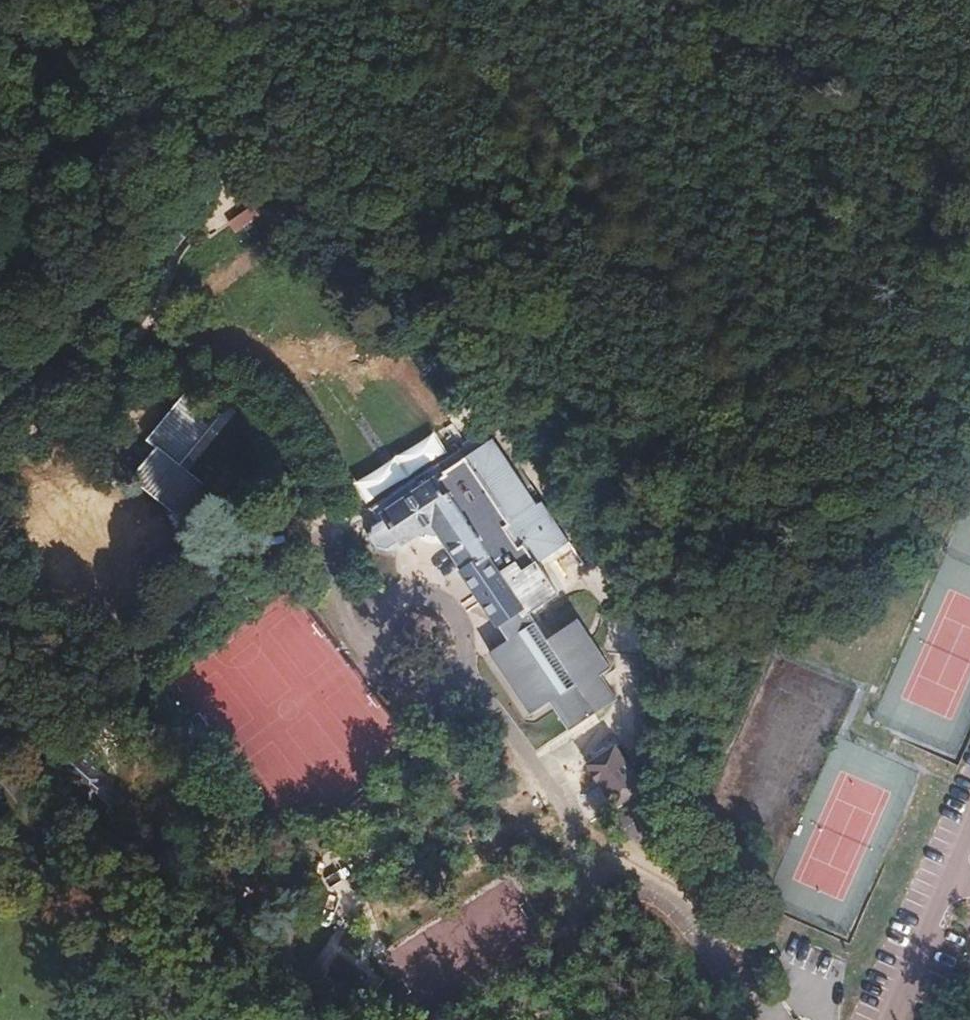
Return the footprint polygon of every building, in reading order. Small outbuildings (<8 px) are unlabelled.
[(257,213),(220,157),(197,173),(195,185),(189,210),(209,238),(229,225),(232,231),(257,213)] [(177,463),(217,415),(186,389),(146,438),(156,446),(130,477),(180,518),(206,487),(177,463)] [(564,539),(538,500),(534,502),(490,437),(463,455),(458,448),(368,508),(377,524),(370,528),(367,537),(372,545),(386,547),(417,526),(422,532),(434,534),(439,530),(464,569),(461,572),(505,639),(487,650),(528,713),(546,702),(564,730),(613,698),(597,675),(609,668),(575,618),(543,638),(526,612),(554,593),(532,560),(564,539)] [(641,754),(629,737),(612,748),(637,786),(642,793),(642,786),(641,754)] [(108,777),(68,741),(47,763),(93,805),(100,798),(94,791),(108,777)] [(637,786),(612,748),(589,762),(614,801),(637,786)] [(364,975),(337,956),(325,972),(353,991),(364,975)]
